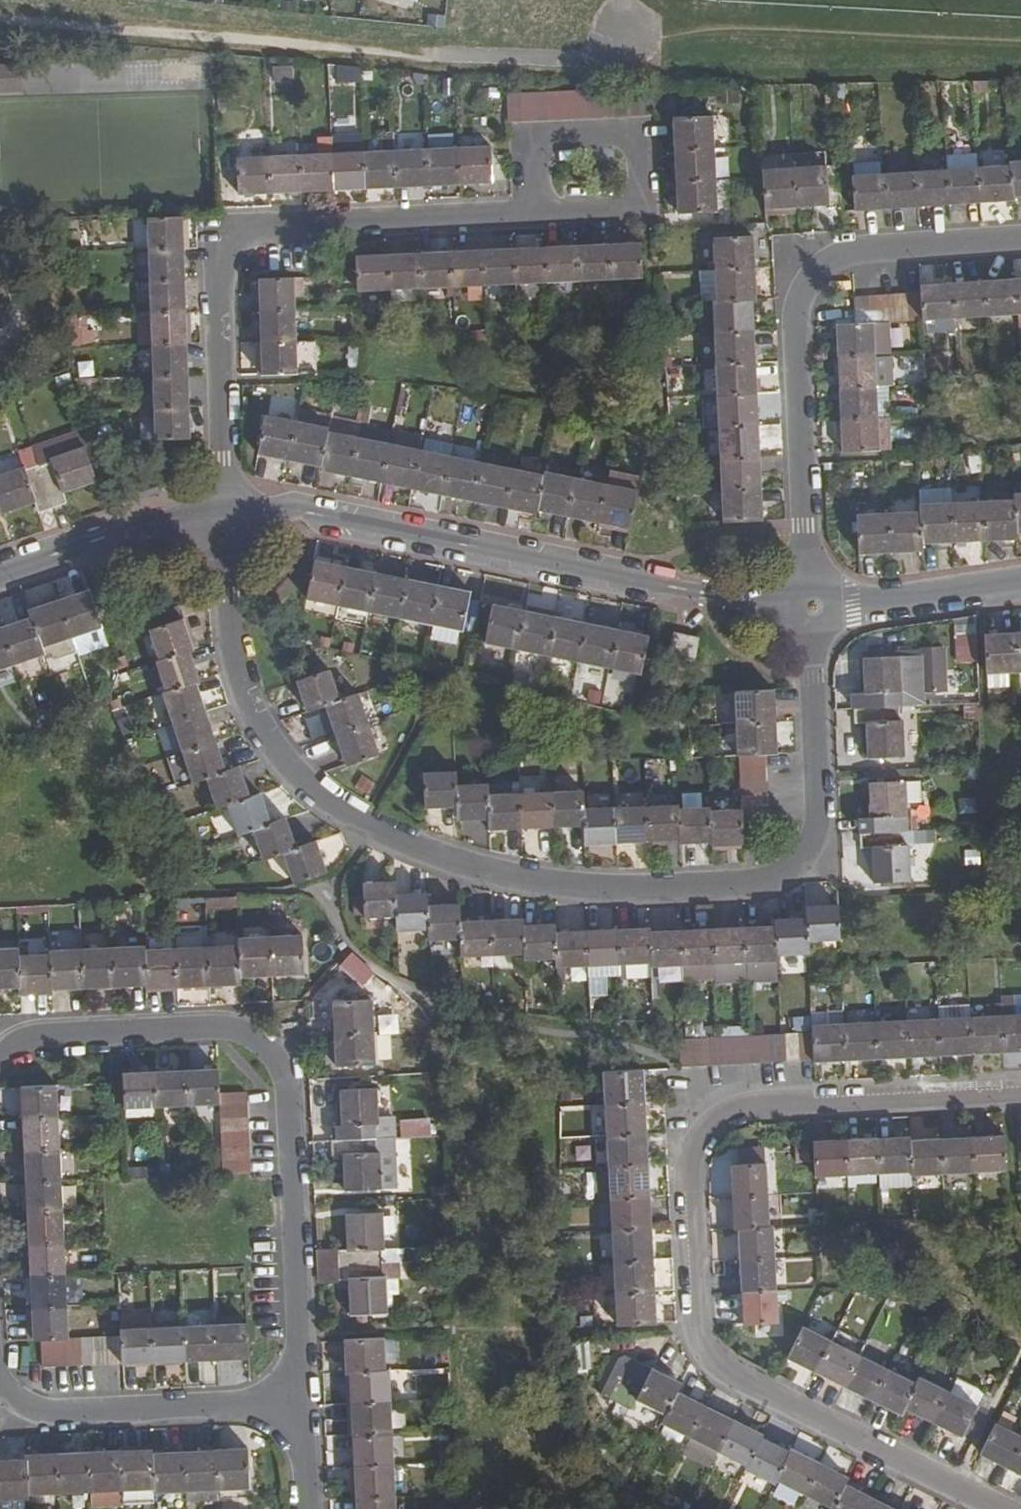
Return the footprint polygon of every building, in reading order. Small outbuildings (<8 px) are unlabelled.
[(24,90),(24,65),(0,66),(0,92),(24,90)] [(272,82),(292,81),(291,67),(272,68),(272,82)] [(973,82),(974,92),(989,92),(989,82),(973,82)] [(602,91),(588,92),(589,118),(603,118),(602,91)] [(589,118),(588,92),(576,93),(577,119),(589,118)] [(548,94),(549,120),(562,120),(561,93),(548,94)] [(576,93),(561,93),(562,120),(577,119),(576,93)] [(523,95),(524,121),(536,121),(535,94),(523,95)] [(548,94),(535,94),(536,121),(549,120),(548,94)] [(510,122),(524,121),(523,95),(509,95),(510,122)] [(673,118),(675,150),(715,148),(713,117),(673,118)] [(364,153),(366,189),(398,188),(396,151),(395,133),(382,134),(383,152),(364,153)] [(335,191),(366,189),(364,153),(346,153),(345,136),(332,136),(332,139),(335,191)] [(335,191),(332,139),(319,139),(319,155),(300,156),(302,192),(335,191)] [(491,147),(459,148),(461,185),(493,183),(491,147)] [(461,185),(459,148),(428,150),(429,186),(461,185)] [(675,150),(676,182),(716,180),(715,148),(675,150)] [(398,188),(429,186),(428,150),(396,151),(398,188)] [(271,194),(302,192),(300,156),(269,157),(271,194)] [(239,195),(271,194),(269,157),(238,158),(239,195)] [(1010,162),(1010,167),(1012,196),(1020,196),(1020,161),(1010,162)] [(828,167),(794,169),(796,207),(830,205),(828,167)] [(1010,167),(980,169),(982,202),(1013,200),(1012,196),(1010,167)] [(762,178),(764,209),(796,207),(794,169),(761,171),(762,178)] [(948,170),(951,204),(982,202),(980,169),(948,170)] [(916,172),(919,207),(951,204),(948,170),(916,172)] [(885,174),(887,208),(919,207),(916,172),(885,174)] [(887,208),(885,174),(854,176),(855,211),(887,208)] [(718,212),(716,180),(676,182),(678,214),(718,212)] [(148,218),(150,250),(184,250),(183,217),(148,218)] [(717,272),(755,270),(754,237),(715,238),(716,259),(717,272)] [(716,259),(715,238),(702,239),(703,260),(716,259)] [(643,279),(641,243),(609,245),(610,281),(643,279)] [(609,245),(577,246),(579,282),(610,281),(609,245)] [(579,282),(577,246),(546,248),(548,284),(579,282)] [(548,284),(546,248),(516,250),(518,285),(548,284)] [(184,250),(150,250),(151,282),(185,281),(184,250)] [(516,250),(485,251),(487,287),(518,285),(516,250)] [(485,251),(452,253),(454,288),(487,287),(485,251)] [(452,253),(420,254),(422,290),(454,288),(452,253)] [(422,290),(420,254),(388,256),(390,291),(422,290)] [(358,292),(390,291),(388,256),(356,257),(357,276),(358,292)] [(1011,271),(1020,271),(1020,257),(1010,257),(1011,271)] [(756,300),(755,270),(717,272),(718,302),(753,300),(756,300)] [(297,310),(296,278),(260,280),(261,311),(297,310)] [(1019,314),(1016,280),(985,282),(987,317),(1019,314)] [(186,312),(185,281),(151,282),(152,314),(186,312)] [(985,282),(954,284),(956,319),(987,317),(985,282)] [(518,285),(518,298),(549,298),(548,284),(518,285)] [(924,321),(956,319),(954,284),(921,286),(922,293),(924,321)] [(454,288),(455,299),(487,297),(487,287),(454,288)] [(911,292),(853,294),(853,319),(912,318),(911,292)] [(715,302),(716,334),(755,333),(753,300),(718,302),(715,302)] [(298,341),(297,310),(261,311),(262,342),(298,341)] [(186,312),(152,314),(153,344),(187,344),(186,312)] [(836,325),(838,358),(876,356),(874,323),(871,324),(857,324),(836,325)] [(718,365),(756,363),(755,333),(716,334),(718,365)] [(298,341),(262,342),(263,375),(298,374),(298,341)] [(187,344),(153,344),(154,376),(189,375),(187,344)] [(838,358),(840,389),(878,387),(876,356),(838,358)] [(718,365),(719,397),(758,395),(756,363),(718,365)] [(155,407),(190,406),(189,375),(154,376),(155,407)] [(878,387),(840,389),(842,420),(880,418),(878,387)] [(719,397),(721,426),(759,424),(758,395),(719,397)] [(267,413),(295,415),(296,400),(269,397),(267,413)] [(156,440),(191,439),(190,406),(155,407),(156,440)] [(259,455),(290,461),(297,421),(267,415),(259,455)] [(842,420),(844,453),(882,451),(880,418),(842,420)] [(297,421),(290,461),(320,467),(328,432),(329,428),(297,421)] [(721,426),(722,459),(760,457),(759,424),(721,426)] [(328,432),(320,467),(320,470),(352,477),(359,438),(328,432)] [(382,483),(390,444),(359,438),(352,477),(382,483)] [(47,443),(33,448),(39,467),(54,462),(53,460),(47,443)] [(413,489),(421,450),(390,444),(382,483),(413,489)] [(39,467),(33,448),(23,452),(29,470),(39,467)] [(39,467),(53,509),(67,504),(64,493),(97,482),(86,448),(53,460),(54,462),(39,467)] [(452,457),(421,450),(413,489),(444,496),(452,457)] [(476,502),(483,463),(452,457),(444,496),(476,502)] [(722,459),(724,494),(762,492),(760,457),(722,459)] [(476,502),(505,509),(513,469),(483,463),(476,502)] [(29,470),(26,471),(25,469),(0,477),(0,510),(2,514),(36,503),(40,513),(53,509),(39,467),(29,470)] [(513,469),(505,509),(537,515),(538,512),(545,475),(513,469)] [(538,512),(569,518),(577,478),(546,471),(545,475),(538,512)] [(577,478),(569,518),(599,524),(607,484),(577,478)] [(639,490),(607,484),(599,524),(631,530),(639,490)] [(725,523),(763,521),(762,492),(724,494),(725,523)] [(1016,500),(984,502),(986,541),(1018,539),(1017,534),(1016,500)] [(986,541),(984,502),(952,503),(954,543),(986,541)] [(921,512),(922,544),(954,543),(952,503),(920,505),(921,512)] [(923,552),(922,544),(921,512),(889,513),(891,554),(923,552)] [(891,554),(889,513),(858,515),(860,556),(891,554)] [(338,606),(346,567),(314,560),(307,599),(338,606)] [(370,612),(377,574),(346,567),(338,606),(370,612)] [(409,580),(377,574),(370,612),(401,619),(409,580)] [(432,625),(439,587),(409,580),(401,619),(432,625)] [(471,594),(439,587),(432,625),(463,631),(471,594)] [(103,629),(90,591),(58,601),(71,639),(103,629)] [(31,617),(42,649),(71,639),(58,601),(29,611),(31,617)] [(487,643),(518,650),(526,612),(495,605),(487,643)] [(548,656),(556,618),(526,612),(518,650),(548,656)] [(976,616),(955,619),(957,662),(977,661),(976,616)] [(31,617),(0,628),(14,666),(44,656),(42,649),(31,617)] [(548,656),(579,663),(587,624),(556,618),(548,656)] [(150,630),(160,662),(190,652),(194,650),(184,619),(150,630)] [(610,669),(619,630),(587,624),(579,663),(610,669)] [(0,628),(0,671),(14,666),(0,628)] [(651,637),(619,630),(610,669),(642,676),(651,637)] [(1019,673),(1017,633),(986,635),(987,674),(1019,673)] [(671,662),(693,666),(699,640),(676,635),(671,662)] [(921,656),(864,658),(865,693),(855,693),(855,709),(900,707),(923,706),(923,692),(946,691),(944,648),(921,649),(921,656)] [(166,693),(197,682),(199,682),(190,652),(160,662),(156,663),(166,693)] [(328,671),(302,680),(296,682),(307,712),(325,707),(340,702),(328,671)] [(173,724),(207,712),(197,682),(166,693),(163,694),(173,724)] [(775,691),(737,693),(739,724),(777,723),(775,691)] [(358,696),(340,702),(325,707),(336,737),(368,726),(358,696)] [(900,707),(855,709),(856,723),(867,722),(869,757),(906,757),(905,720),(901,720),(900,707)] [(183,754),(217,743),(207,712),(173,724),(183,754)] [(777,723),(739,724),(740,757),(741,757),(767,755),(778,755),(777,723)] [(368,726),(336,737),(346,766),(379,755),(368,726)] [(193,784),(207,779),(226,772),(217,743),(183,754),(193,784)] [(177,753),(165,757),(175,786),(187,782),(177,753)] [(217,810),(228,806),(251,798),(240,767),(226,772),(207,779),(217,810)] [(457,807),(456,785),(456,772),(424,773),(425,808),(457,807)] [(908,799),(908,783),(907,782),(870,784),(872,819),(861,819),(861,833),(906,831),(906,817),(909,817),(908,799)] [(908,783),(908,799),(921,798),(920,783),(908,783)] [(488,785),(456,785),(457,807),(458,821),(490,820),(489,795),(488,785)] [(582,791),(551,792),(553,829),(584,828),(583,809),(582,791)] [(551,792),(520,793),(521,830),(553,829),(551,792)] [(489,795),(490,820),(490,831),(521,830),(520,793),(489,795)] [(252,831),(271,825),(261,795),(251,798),(228,806),(238,836),(252,831)] [(647,807),(648,842),(680,841),(679,809),(679,805),(647,807)] [(617,844),(648,842),(647,807),(615,808),(617,844)] [(583,809),(584,828),(585,845),(617,844),(615,808),(583,809)] [(710,808),(679,809),(680,841),(680,844),(712,843),(710,810),(710,808)] [(710,810),(712,843),(712,847),(745,846),(744,823),(743,809),(710,810)] [(252,831),(263,862),(284,854),(297,850),(286,820),(271,825),(252,831)] [(906,831),(861,833),(862,848),(873,848),(874,883),(912,882),(910,845),(906,845),(906,831)] [(294,885),(327,874),(317,843),(297,850),(284,854),(294,885)] [(365,918),(398,917),(397,896),(396,883),(364,883),(365,918)] [(428,895),(397,896),(398,917),(398,930),(430,930),(429,905),(428,895)] [(206,900),(206,911),(238,910),(237,898),(206,900)] [(429,905),(430,930),(430,940),(462,940),(461,921),(460,905),(429,905)] [(808,942),(841,941),(839,906),(807,907),(807,921),(808,942)] [(494,956),(526,955),(524,925),(524,920),(493,921),(494,956)] [(463,957),(494,956),(493,921),(461,921),(462,940),(463,957)] [(809,954),(808,942),(807,921),(777,921),(777,926),(779,955),(809,954)] [(526,955),(526,961),(558,960),(557,932),(556,923),(524,925),(526,955)] [(746,928),(748,964),(778,963),(779,963),(779,955),(777,926),(746,928)] [(714,929),(715,966),(748,964),(746,928),(714,929)] [(621,966),(652,964),(651,931),(651,929),(620,930),(621,966)] [(684,967),(715,966),(714,929),(682,930),(684,967)] [(588,931),(589,967),(621,966),(620,930),(588,931)] [(652,968),(684,967),(682,930),(651,931),(652,964),(652,968)] [(558,968),(589,967),(588,931),(557,932),(558,960),(558,968)] [(148,990),(178,988),(176,948),(176,936),(146,937),(146,947),(147,986),(148,990)] [(271,937),(273,977),(304,976),(303,936),(271,937)] [(240,945),(241,979),(273,977),(271,937),(239,939),(240,945)] [(240,945),(208,947),(210,986),(242,985),(241,979),(240,945)] [(147,986),(146,947),(113,949),(114,987),(147,986)] [(210,986),(208,947),(176,948),(178,988),(210,986)] [(83,989),(114,987),(113,949),(81,950),(83,989)] [(0,951),(0,990),(20,989),(19,956),(19,950),(0,951)] [(83,989),(81,950),(50,952),(50,954),(52,990),(83,989)] [(52,990),(50,954),(19,956),(20,989),(21,996),(52,995),(52,990)] [(352,954),(342,965),(358,980),(369,970),(352,954)] [(778,963),(748,964),(749,984),(779,983),(778,963)] [(589,967),(590,978),(621,977),(621,966),(589,967)] [(684,967),(685,982),(716,981),(715,966),(684,967)] [(335,1004),(336,1034),(374,1032),(372,1002),(335,1004)] [(1005,1053),(1003,1017),(1002,1004),(994,1005),(995,1018),(971,1019),(972,1055),(988,1054),(1005,1053)] [(1003,1017),(1005,1053),(1020,1052),(1020,1016),(1003,1017)] [(971,1019),(940,1020),(941,1057),(956,1056),(972,1055),(971,1019)] [(941,1057),(940,1020),(907,1022),(909,1058),(925,1058),(941,1057)] [(909,1058),(907,1022),(876,1024),(878,1060),(895,1059),(909,1058)] [(751,1024),(751,1035),(762,1034),(762,1023),(751,1024)] [(845,1025),(847,1062),(861,1061),(878,1060),(876,1024),(845,1025)] [(813,1033),(814,1060),(815,1064),(831,1063),(847,1062),(845,1025),(813,1027),(813,1033)] [(374,1032),(336,1034),(338,1067),(375,1065),(374,1032)] [(219,1070),(186,1071),(188,1106),(220,1104),(220,1094),(219,1070)] [(188,1106),(186,1071),(155,1073),(157,1107),(188,1106)] [(604,1073),(606,1105),(645,1103),(644,1087),(643,1071),(604,1073)] [(131,1109),(157,1107),(155,1073),(124,1075),(125,1109),(131,1109)] [(59,1119),(57,1087),(22,1089),(23,1120),(59,1119)] [(331,1142),(393,1139),(393,1126),(379,1125),(378,1090),(341,1091),(343,1127),(331,1127),(331,1142)] [(220,1104),(221,1107),(246,1107),(245,1093),(220,1094),(220,1104)] [(606,1105),(607,1136),(647,1134),(646,1117),(645,1103),(606,1105)] [(157,1107),(131,1109),(131,1122),(157,1121),(157,1107)] [(221,1107),(221,1120),(247,1119),(246,1107),(221,1107)] [(430,1117),(398,1118),(399,1137),(430,1136),(430,1117)] [(59,1119),(23,1120),(25,1153),(60,1151),(59,1119)] [(221,1120),(222,1133),(247,1133),(247,1119),(221,1120)] [(222,1133),(222,1146),(248,1146),(247,1133),(222,1133)] [(607,1136),(609,1167),(648,1165),(647,1147),(647,1134),(607,1136)] [(973,1138),(975,1172),(1007,1171),(1005,1136),(987,1137),(973,1138)] [(878,1139),(880,1173),(913,1172),(911,1141),(911,1137),(893,1138),(878,1139)] [(944,1174),(975,1172),(973,1138),(957,1138),(942,1139),(944,1174)] [(393,1139),(331,1142),(331,1157),(344,1157),(346,1192),(383,1191),(381,1154),(394,1155),(393,1139)] [(848,1175),(880,1173),(878,1139),(862,1140),(846,1141),(848,1175)] [(944,1174),(942,1139),(926,1140),(911,1141),(913,1172),(913,1176),(944,1174)] [(817,1176),(848,1175),(846,1141),(828,1142),(815,1143),(817,1176)] [(248,1146),(222,1146),(223,1159),(248,1159),(248,1146)] [(739,1166),(766,1165),(765,1150),(739,1151),(739,1166)] [(25,1153),(26,1184),(62,1182),(60,1151),(25,1153)] [(248,1159),(223,1159),(224,1175),(249,1174),(248,1159)] [(611,1200),(650,1197),(649,1181),(648,1165),(609,1167),(598,1168),(598,1181),(610,1181),(611,1200)] [(733,1199),(768,1196),(766,1165),(739,1166),(731,1167),(732,1181),(733,1199)] [(610,1181),(598,1181),(599,1200),(611,1200),(610,1181)] [(26,1184),(28,1215),(63,1213),(62,1182),(26,1184)] [(768,1196),(733,1199),(734,1212),(735,1229),(739,1229),(770,1227),(768,1196)] [(651,1212),(650,1197),(611,1200),(613,1230),(652,1228),(651,1212)] [(28,1215),(29,1247),(64,1245),(63,1213),(28,1215)] [(349,1252),(336,1253),(337,1266),(383,1264),(383,1251),(386,1251),(384,1215),(348,1217),(349,1252)] [(773,1227),(770,1227),(739,1229),(740,1245),(741,1260),(775,1258),(773,1227)] [(613,1230),(614,1263),(654,1261),(653,1246),(652,1228),(613,1230)] [(29,1247),(30,1278),(66,1276),(64,1245),(29,1247)] [(336,1253),(318,1254),(319,1267),(337,1266),(336,1253)] [(742,1293),(777,1290),(775,1258),(741,1260),(742,1274),(742,1293)] [(614,1263),(616,1294),(655,1292),(655,1276),(654,1261),(614,1263)] [(406,1263),(383,1264),(383,1278),(387,1278),(388,1297),(396,1298),(396,1276),(406,1276),(406,1263)] [(389,1314),(388,1297),(387,1278),(383,1278),(383,1264),(337,1266),(337,1282),(351,1281),(352,1316),(389,1314)] [(337,1266),(319,1267),(319,1282),(337,1282),(337,1266)] [(30,1278),(32,1310),(67,1308),(66,1276),(30,1278)] [(777,1290),(742,1293),(743,1308),(744,1324),(778,1323),(777,1290)] [(618,1326),(657,1324),(656,1307),(655,1292),(616,1294),(618,1326)] [(33,1341),(42,1341),(56,1340),(69,1339),(67,1308),(32,1310),(33,1341)] [(216,1325),(218,1361),(250,1360),(248,1324),(216,1325)] [(216,1325),(185,1327),(186,1363),(218,1361),(216,1325)] [(185,1327),(153,1328),(155,1364),(186,1363),(185,1327)] [(120,1330),(121,1337),(122,1366),(155,1364),(153,1328),(120,1330)] [(816,1374),(832,1343),(803,1329),(787,1360),(802,1367),(816,1374)] [(110,1367),(109,1337),(96,1338),(97,1367),(110,1367)] [(121,1337),(109,1337),(110,1367),(122,1366),(121,1337)] [(97,1367),(96,1338),(83,1339),(84,1368),(97,1367)] [(70,1369),(69,1339),(56,1340),(57,1369),(70,1369)] [(83,1339),(69,1339),(70,1369),(84,1368),(83,1339)] [(57,1369),(56,1340),(42,1341),(43,1370),(57,1369)] [(348,1373),(352,1373),(385,1371),(384,1340),(347,1341),(348,1373)] [(586,1340),(573,1342),(576,1370),(589,1368),(586,1340)] [(844,1388),(860,1357),(832,1343),(816,1374),(830,1381),(844,1388)] [(872,1402),(888,1371),(860,1357),(844,1388),(858,1395),(872,1402)] [(403,1402),(402,1370),(391,1371),(392,1403),(403,1402)] [(677,1392),(681,1384),(667,1377),(653,1370),(637,1400),(666,1415),(677,1392)] [(353,1405),(392,1403),(391,1371),(385,1371),(352,1373),(353,1405)] [(900,1415),(903,1410),(916,1385),(888,1371),(872,1402),(886,1409),(900,1415)] [(932,1425),(948,1393),(919,1378),(916,1385),(903,1410),(917,1418),(932,1425)] [(690,1438),(706,1406),(692,1399),(677,1392),(666,1415),(662,1423),(690,1438)] [(948,1393),(932,1425),(946,1432),(960,1438),(972,1413),(976,1406),(948,1393)] [(403,1402),(392,1403),(393,1434),(405,1433),(403,1402)] [(353,1405),(354,1436),(393,1434),(392,1403),(353,1405)] [(719,1452),(734,1420),(719,1413),(706,1406),(690,1438),(719,1452)] [(719,1452),(747,1465),(761,1438),(762,1435),(748,1427),(734,1420),(719,1452)] [(1020,1448),(1020,1437),(996,1424),(981,1455),(995,1463),(1010,1470),(1020,1448)] [(393,1434),(354,1436),(355,1467),(394,1465),(393,1434)] [(776,1480),(789,1452),(775,1445),(761,1438),(747,1465),(746,1469),(774,1483),(776,1480)] [(1010,1470),(1020,1476),(1020,1448),(1010,1470)] [(776,1480),(804,1494),(819,1463),(805,1456),(791,1449),(789,1452),(776,1480)] [(121,1452),(123,1492),(155,1490),(154,1454),(154,1450),(121,1452)] [(248,1450),(216,1451),(217,1491),(218,1501),(250,1499),(248,1450)] [(185,1453),(187,1493),(217,1491),(216,1451),(185,1453)] [(121,1452),(90,1453),(92,1493),(123,1492),(121,1452)] [(90,1453),(59,1455),(60,1495),(92,1493),(90,1453)] [(185,1453),(154,1454),(155,1490),(156,1494),(187,1493),(185,1453)] [(27,1460),(29,1496),(60,1495),(59,1455),(27,1456),(27,1460)] [(29,1496),(27,1460),(0,1461),(0,1502),(29,1501),(29,1496)] [(804,1494),(833,1508),(843,1485),(847,1477),(833,1470),(819,1463),(804,1494)] [(394,1465),(355,1467),(357,1500),(396,1498),(394,1465)] [(873,1500),(858,1492),(843,1485),(833,1508),(832,1508),(868,1508),(873,1500)] [(357,1500),(357,1508),(397,1508),(396,1498),(357,1500)] [(886,1507),(873,1500),(868,1508),(891,1508),(886,1507)] [(29,1501),(0,1502),(0,1508),(30,1508),(29,1501)]
